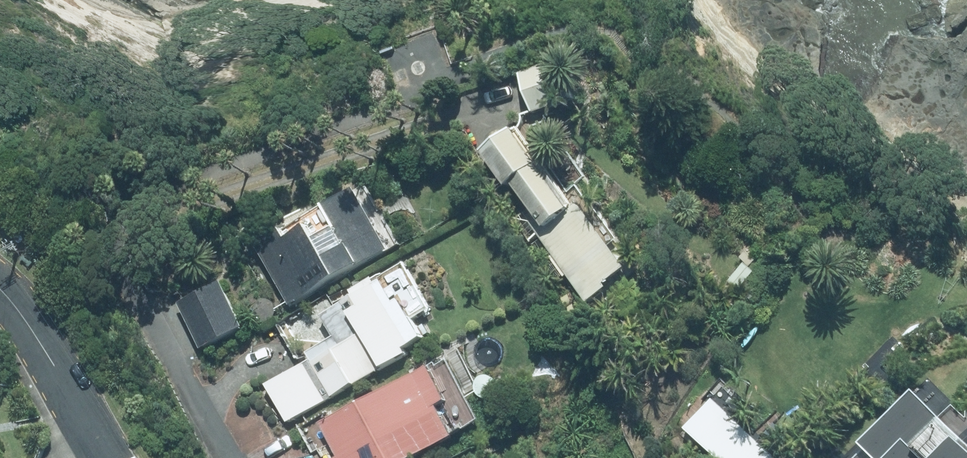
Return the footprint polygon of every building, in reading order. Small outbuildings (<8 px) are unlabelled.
[(551,61),(515,70),(525,111),(561,102),(551,61)] [(559,186),(557,188),(510,127),(478,152),(517,202),(510,208),(582,299),(585,302),(604,286),(602,283),(625,264),(576,203),(573,205),(567,197),(559,186)] [(361,192),(333,208),(348,234),(332,243),(324,230),(298,245),(291,234),(263,249),(296,307),(395,252),(361,192)] [(407,356),(402,348),(423,337),(413,319),(414,317),(428,310),(402,264),(347,292),(352,301),(340,308),(352,327),(305,354),(308,359),(262,384),(282,420),(284,423),(329,398),(407,356)] [(231,285),(185,308),(208,352),(254,329),(231,285)] [(446,399),(431,368),(316,425),(333,457),(331,457),(406,457),(454,434),(438,403),(446,399)] [(859,444),(871,457),(966,457),(966,452),(956,442),(960,439),(910,392),(859,444)] [(715,457),(775,457),(725,411),(697,441),(715,457)] [(676,449),(690,433),(678,423),(665,440),(676,449)]
